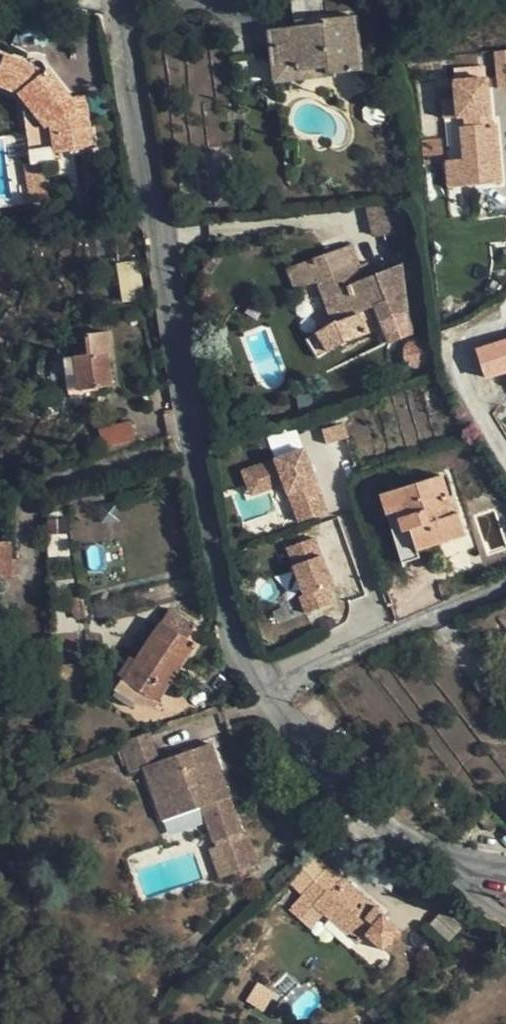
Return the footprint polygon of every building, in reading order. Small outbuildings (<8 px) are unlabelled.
[(325,70),(326,77),(360,72),(353,16),(319,21),(319,26),(269,32),(274,69),(298,66),(299,73),(325,70)] [(493,51),(498,87),(505,86),(505,49),(493,51)] [(68,99),(47,70),(42,74),(4,59),(0,68),(0,88),(19,96),(46,127),(49,125),(54,153),(90,147),(83,104),(73,105),(68,99)] [(276,84),(326,77),(325,70),(299,73),(298,66),(274,69),(276,84)] [(457,84),(459,100),(461,119),(469,118),(470,128),(465,129),(469,161),(472,187),(505,183),(505,176),(500,125),(495,125),(490,81),(457,84)] [(82,96),(68,99),(73,105),(83,104),(82,96)] [(449,121),(461,119),(459,100),(447,102),(449,121)] [(447,158),(459,157),(458,122),(445,123),(447,158)] [(293,149),(285,149),(287,159),(295,158),(293,149)] [(455,190),(472,187),(469,161),(451,163),(455,190)] [(28,199),(49,197),(46,172),(25,174),(28,199)] [(390,232),(382,204),(364,209),(372,236),(390,232)] [(360,309),(352,286),(345,289),(339,274),(351,270),(359,267),(352,246),(289,269),(297,290),(318,281),(334,324),(310,339),(321,356),(344,342),(375,332),(368,307),(360,309)] [(142,297),(138,260),(116,263),(120,300),(142,297)] [(407,265),(377,278),(394,322),(418,312),(407,265)] [(355,285),(351,270),(339,274),(345,289),(352,286),(355,285)] [(75,371),(67,373),(70,397),(106,392),(105,385),(112,385),(108,355),(112,354),(109,333),(86,336),(88,356),(74,358),(75,371)] [(478,350),(486,377),(505,371),(505,341),(478,350)] [(65,359),(67,373),(75,371),(74,358),(65,359)] [(134,439),(130,423),(101,429),(105,446),(134,439)] [(307,447),(274,456),(293,522),(326,512),(307,447)] [(271,459),(239,469),(248,497),(272,490),(266,473),(274,470),(271,459)] [(447,474),(392,491),(404,532),(412,530),(419,557),(436,552),(434,545),(466,536),(447,474)] [(403,562),(419,557),(412,530),(404,532),(392,491),(381,495),(403,562)] [(316,535),(283,547),(306,613),(339,602),(316,535)] [(18,575),(18,560),(12,561),(12,544),(0,544),(0,575),(18,575)] [(82,598),(72,600),(75,618),(84,616),(82,598)] [(160,624),(124,680),(141,692),(157,703),(193,647),(160,624)] [(131,706),(138,697),(141,692),(124,680),(114,694),(131,706)] [(154,707),(157,703),(141,692),(138,697),(154,707)] [(150,733),(120,743),(122,750),(128,766),(130,772),(144,767),(160,812),(198,799),(202,807),(214,842),(220,840),(233,872),(257,864),(248,836),(244,837),(210,744),(160,762),(150,733)] [(122,768),(128,766),(122,750),(117,752),(122,768)] [(163,820),(202,807),(198,799),(160,812),(163,820)] [(220,877),(233,872),(220,840),(214,842),(216,848),(210,850),(220,877)] [(327,868),(302,896),(324,915),(356,943),(364,935),(383,950),(399,932),(380,916),(382,914),(327,868)] [(311,930),(324,915),(302,896),(289,910),(311,930)] [(446,918),(437,928),(447,939),(458,928),(446,918)] [(436,1019),(438,1023),(444,1023),(450,1022),(448,1014),(436,1019)]
